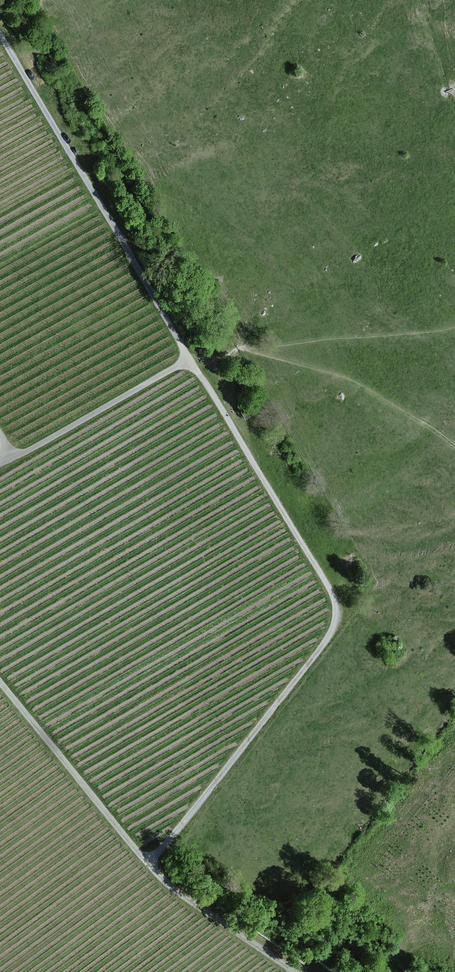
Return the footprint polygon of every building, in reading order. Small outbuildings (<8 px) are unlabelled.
[(247,403),(238,409),(244,419),(254,413),(247,403)]
